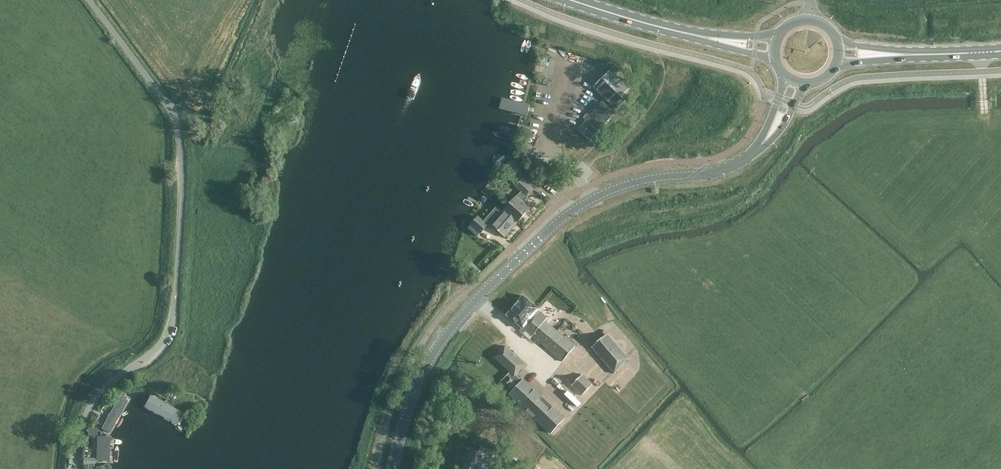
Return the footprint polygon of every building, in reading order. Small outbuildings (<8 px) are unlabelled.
[(611,70),(610,71),(605,76),(594,88),(617,111),(634,93),(611,70)] [(590,141),(615,112),(602,101),(577,130),(590,141)] [(520,168),(512,161),(507,166),(515,174),(520,168)] [(521,191),(504,211),(518,223),(531,208),(522,200),(526,195),(526,196),(533,188),(523,180),(517,187),(521,191)] [(505,238),(518,223),(504,211),(491,225),(505,238)] [(481,234),(488,226),(479,217),(471,225),(481,234)] [(576,346),(564,336),(545,321),(548,318),(539,311),(540,310),(523,295),(507,315),(523,330),(524,329),(563,362),(576,346)] [(629,359),(607,334),(592,348),(615,374),(629,359)] [(511,371),(514,374),(516,372),(524,364),(506,345),(495,355),(511,371)] [(512,393),(510,395),(550,434),(564,420),(516,372),(514,374),(511,371),(508,374),(510,376),(520,385),(512,393)] [(512,393),(520,385),(510,376),(503,384),(512,393)] [(572,387),(582,397),(593,386),(583,376),(572,387)] [(456,407),(461,397),(449,391),(444,400),(456,407)] [(184,413),(151,395),(144,406),(177,425),(184,413)] [(127,401),(119,397),(101,429),(109,433),(127,401)] [(105,437),(97,437),(95,461),(104,461),(105,437)] [(471,448),(462,468),(465,468),(479,468),(485,454),(492,457),(495,450),(483,445),(480,451),(471,448)]
